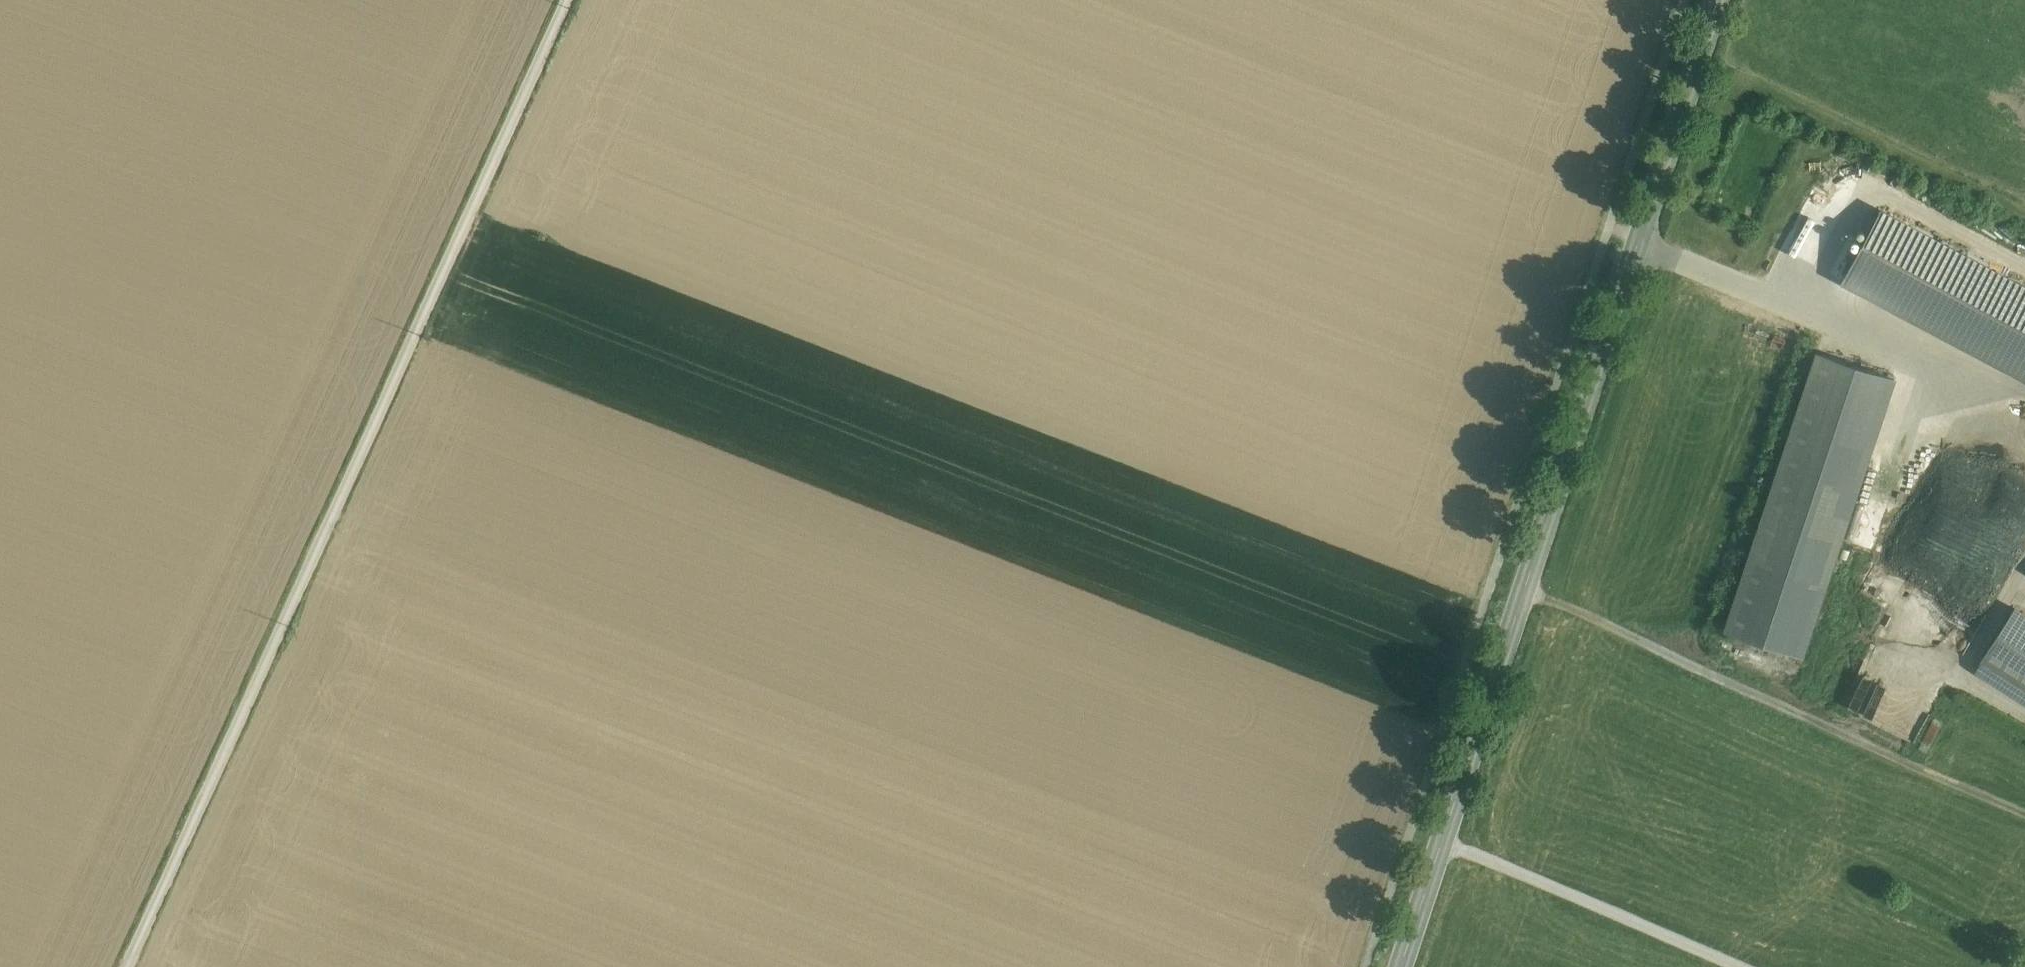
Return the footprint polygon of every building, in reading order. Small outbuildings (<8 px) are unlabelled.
[(1881,211),(1843,281),(2024,378),(2024,287),(1881,211)] [(1784,225),(1769,241),(1791,262),(1807,245),(1784,225)] [(1802,655),(1893,378),(1815,353),(1724,630),(1802,655)] [(2015,608),(1980,663),(2024,692),(2024,614),(2015,608)] [(1980,663),(1975,670),(2024,702),(2024,692),(1980,663)]
